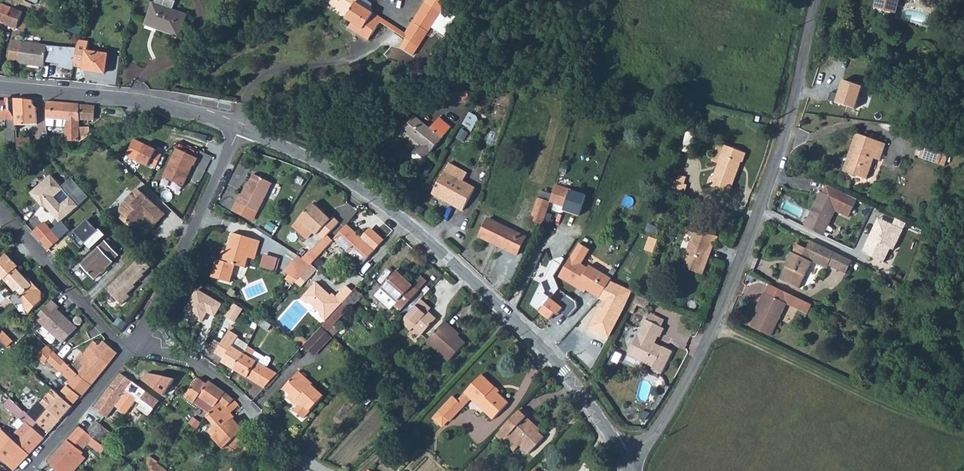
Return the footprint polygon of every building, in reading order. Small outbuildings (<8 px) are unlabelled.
[(154,3),(172,10),(175,2),(171,0),(155,0),(154,3)] [(336,8),(347,15),(345,18),(352,22),(349,28),(368,40),(380,22),(364,11),(365,9),(356,3),(358,0),(339,0),(341,1),(336,8)] [(878,9),(899,13),(902,0),(880,0),(878,9)] [(403,34),(365,9),(364,11),(380,22),(395,32),(405,38),(428,4),(424,2),(403,34)] [(153,3),(146,22),(157,26),(156,29),(179,37),(187,15),(172,10),(154,3),(153,3)] [(428,4),(405,38),(418,47),(441,13),(428,4)] [(0,16),(0,22),(17,29),(23,12),(4,5),(0,16)] [(446,33),(454,16),(442,10),(434,28),(446,33)] [(23,12),(17,29),(24,32),(30,15),(23,12)] [(9,62),(44,67),(45,61),(47,46),(12,41),(9,62)] [(84,67),(84,70),(105,73),(107,55),(86,52),(87,42),(79,41),(78,43),(77,49),(76,59),(74,66),(84,67)] [(47,46),(45,61),(61,63),(60,66),(74,69),(74,66),(76,59),(77,49),(47,46)] [(861,84),(841,78),(835,101),(854,106),(861,84)] [(460,103),(459,93),(448,94),(449,104),(460,103)] [(468,93),(459,93),(460,103),(468,102),(468,93)] [(9,119),(9,129),(7,129),(8,142),(16,142),(14,100),(6,99),(6,102),(0,102),(0,118),(9,119)] [(35,101),(17,99),(17,123),(39,122),(38,106),(35,102),(35,101)] [(48,103),(46,119),(47,126),(66,128),(66,125),(67,125),(67,120),(68,104),(48,103)] [(80,106),(68,104),(67,120),(80,121),(80,114),(95,115),(95,107),(80,106)] [(430,128),(415,116),(403,130),(422,145),(416,152),(425,159),(451,127),(438,117),(430,128)] [(66,125),(66,142),(80,142),(90,137),(90,129),(87,129),(87,133),(80,133),(80,127),(80,121),(67,120),(67,125),(66,125)] [(851,159),(846,171),(865,178),(873,158),(879,160),(885,143),(856,133),(847,158),(851,159)] [(56,136),(47,138),(49,146),(58,144),(56,136)] [(127,154),(128,157),(148,167),(149,165),(156,168),(162,155),(155,152),(156,150),(134,139),(127,154)] [(708,185),(730,194),(740,169),(738,168),(740,163),(742,163),(745,163),(748,154),(726,145),(714,177),(711,176),(708,185)] [(923,146),(920,156),(931,160),(932,157),(941,161),(944,152),(923,146)] [(176,148),(163,177),(183,187),(193,165),(194,166),(198,159),(176,148)] [(847,158),(843,170),(846,171),(851,159),(847,158)] [(448,163),(432,194),(462,211),(470,195),(474,189),(463,182),(467,173),(448,163)] [(51,174),(30,192),(43,207),(45,205),(49,211),(50,210),(54,214),(53,215),(59,222),(88,197),(71,177),(61,186),(51,174)] [(241,194),(237,202),(258,212),(272,183),(254,174),(243,195),(241,194)] [(674,181),(672,192),(679,194),(682,183),(681,183),(674,181)] [(827,184),(823,192),(854,207),(857,199),(827,184)] [(553,195),(550,202),(566,206),(565,210),(581,215),(587,194),(555,185),(553,195)] [(137,189),(125,202),(129,207),(122,214),(128,220),(125,223),(134,232),(142,224),(147,223),(153,228),(165,216),(137,189)] [(541,190),(529,222),(540,226),(552,195),(541,190)] [(854,207),(823,192),(821,191),(804,226),(824,236),(833,216),(836,210),(849,217),(854,207)] [(125,202),(118,208),(120,220),(124,224),(125,223),(128,220),(122,214),(129,207),(125,202)] [(314,204),(293,226),(307,239),(313,232),(317,236),(319,234),(324,239),(339,223),(333,217),(331,219),(314,204)] [(906,222),(896,218),(893,224),(883,220),(879,228),(874,226),(869,237),(871,238),(870,241),(866,242),(862,252),(883,262),(890,248),(893,250),(906,222)] [(88,219),(70,237),(81,248),(99,231),(88,219)] [(488,219),(479,237),(516,255),(525,237),(488,219)] [(33,231),(49,249),(59,241),(43,223),(33,231)] [(347,225),(335,239),(362,264),(375,251),(347,225)] [(683,267),(701,274),(708,257),(704,256),(709,244),(712,245),(714,246),(717,237),(690,226),(687,235),(691,236),(685,251),(686,253),(687,254),(683,267)] [(260,241),(233,233),(227,252),(225,258),(221,257),(220,261),(217,259),(211,277),(231,283),(236,265),(245,268),(251,250),(257,252),(260,241)] [(100,249),(82,266),(95,279),(113,262),(113,261),(119,256),(114,250),(117,247),(109,239),(106,241),(105,241),(99,247),(100,249)] [(325,239),(313,252),(319,257),(330,245),(325,239)] [(651,239),(646,250),(654,254),(659,242),(651,239)] [(786,266),(784,266),(778,279),(797,288),(810,261),(825,268),(826,265),(836,270),(842,256),(809,240),(805,248),(795,243),(791,252),(789,251),(785,260),(788,261),(786,266)] [(590,250),(579,243),(559,276),(576,287),(578,285),(585,289),(599,297),(609,281),(610,278),(589,265),(588,268),(581,264),(590,250)] [(312,250),(304,260),(312,265),(319,257),(313,252),(312,250)] [(42,291),(31,279),(28,276),(26,278),(15,266),(17,264),(6,251),(0,256),(0,273),(14,289),(16,287),(23,294),(26,306),(31,311),(44,298),(42,291)] [(261,265),(276,270),(281,257),(265,252),(261,265)] [(554,277),(564,258),(561,255),(552,258),(542,280),(541,280),(531,302),(531,304),(539,312),(559,289),(554,277)] [(298,256),(284,272),(297,282),(299,280),(306,272),(312,265),(304,260),(298,256)] [(842,256),(836,270),(844,273),(850,259),(842,256)] [(133,264),(106,289),(121,305),(130,297),(127,295),(135,287),(134,286),(144,276),(133,264)] [(407,281),(402,277),(405,275),(399,269),(375,295),(390,309),(394,305),(400,310),(418,291),(407,281)] [(311,277),(306,272),(299,280),(304,284),(311,277)] [(609,281),(599,297),(606,301),(603,308),(602,307),(597,316),(595,315),(589,327),(608,336),(621,311),(630,291),(609,281)] [(342,304),(343,303),(353,291),(346,285),(336,296),(335,296),(333,298),(316,282),(301,299),(307,303),(310,303),(321,313),(321,316),(326,321),(331,316),(334,313),(342,304)] [(757,314),(751,326),(771,335),(786,303),(791,294),(770,284),(766,293),(764,292),(761,299),(763,300),(757,314)] [(221,303),(196,288),(183,311),(200,320),(205,311),(214,316),(221,303)] [(353,291),(343,303),(350,309),(363,295),(356,288),(353,291)] [(791,294),(786,303),(797,308),(801,299),(791,294)] [(650,301),(636,295),(632,303),(636,305),(647,309),(650,301)] [(761,299),(754,312),(757,314),(763,300),(761,299)] [(801,299),(797,308),(808,313),(812,304),(801,299)] [(60,307),(53,300),(35,318),(62,344),(77,328),(68,320),(67,321),(65,319),(65,316),(58,309),(60,307)] [(421,300),(401,322),(411,331),(414,328),(422,335),(436,319),(429,312),(431,309),(421,300)] [(233,303),(225,316),(234,322),(242,309),(233,303)] [(342,304),(334,313),(340,318),(348,309),(342,304)] [(651,313),(648,320),(660,326),(663,320),(651,313)] [(326,321),(321,326),(328,332),(337,321),(331,316),(326,321)] [(261,318),(258,325),(268,330),(271,324),(264,320),(261,318)] [(648,320),(644,318),(626,353),(651,366),(650,368),(660,372),(671,350),(663,346),(662,347),(654,343),(653,339),(652,338),(654,334),(658,335),(660,336),(664,328),(660,326),(648,320)] [(445,321),(427,342),(449,361),(465,343),(458,336),(449,328),(451,327),(445,321)] [(451,327),(449,328),(458,336),(459,334),(451,327)] [(314,335),(324,345),(331,337),(321,328),(314,335)] [(4,332),(0,336),(0,339),(9,348),(15,342),(4,332)] [(238,339),(228,333),(215,354),(224,360),(222,363),(234,370),(244,353),(247,347),(236,340),(238,339)] [(314,335),(304,346),(314,356),(324,345),(314,335)] [(82,353),(76,360),(83,366),(77,374),(91,385),(117,353),(103,341),(99,346),(94,342),(84,354),(82,353)] [(70,367),(46,344),(36,356),(44,364),(47,360),(70,382),(67,386),(80,398),(91,385),(77,374),(70,367)] [(244,353),(234,370),(257,383),(267,368),(251,358),(256,351),(248,347),(244,353)] [(256,351),(251,358),(267,368),(270,362),(270,358),(268,356),(265,357),(256,351)] [(403,354),(397,361),(403,368),(410,360),(403,354)] [(76,360),(70,367),(77,374),(83,366),(76,360)] [(299,372),(283,389),(290,395),(288,398),(297,407),(294,410),(303,419),(324,396),(311,385),(312,384),(299,372)] [(111,384),(93,408),(107,418),(115,408),(125,415),(135,402),(140,405),(139,407),(150,415),(159,402),(156,399),(138,386),(121,373),(111,384)] [(482,374),(465,393),(471,399),(493,420),(508,403),(498,393),(497,394),(493,390),(496,388),(482,374)] [(145,378),(138,386),(156,399),(162,391),(145,378)] [(193,404),(195,402),(199,397),(209,405),(205,410),(209,413),(218,403),(230,411),(236,402),(228,394),(209,381),(207,384),(199,378),(185,397),(193,404)] [(48,408),(37,421),(38,423),(50,432),(55,426),(73,406),(54,389),(42,403),(48,408)] [(465,393),(458,401),(464,406),(471,399),(465,393)] [(453,396),(433,418),(441,426),(444,426),(449,421),(450,421),(464,406),(458,401),(453,396)] [(199,397),(195,402),(205,410),(209,405),(199,397)] [(239,405),(236,402),(230,411),(218,403),(209,413),(206,417),(218,427),(211,435),(225,447),(227,446),(230,443),(243,430),(230,414),(239,405)] [(15,403),(10,408),(19,417),(24,412),(15,403)] [(535,429),(537,427),(526,417),(529,414),(522,407),(498,432),(505,439),(503,441),(513,451),(519,444),(529,454),(544,438),(535,429)] [(26,422),(12,437),(30,453),(45,438),(34,429),(38,423),(37,421),(25,411),(24,412),(19,417),(26,422)] [(96,420),(86,432),(91,436),(92,438),(101,444),(104,441),(108,445),(116,435),(96,420)] [(14,470),(30,453),(12,437),(10,435),(0,426),(0,458),(14,470)] [(79,427),(71,436),(85,447),(88,444),(92,438),(91,436),(86,432),(79,427)] [(243,430),(230,443),(244,458),(247,462),(259,448),(243,430)] [(505,439),(498,432),(496,435),(503,441),(505,439)] [(47,463),(57,470),(67,470),(70,467),(74,470),(83,461),(79,458),(82,454),(84,452),(82,451),(85,447),(71,436),(47,463)] [(92,438),(88,444),(101,454),(106,448),(101,444),(92,438)] [(230,443),(227,446),(241,461),(244,458),(230,443)] [(238,462),(232,470),(249,470),(238,462)]
